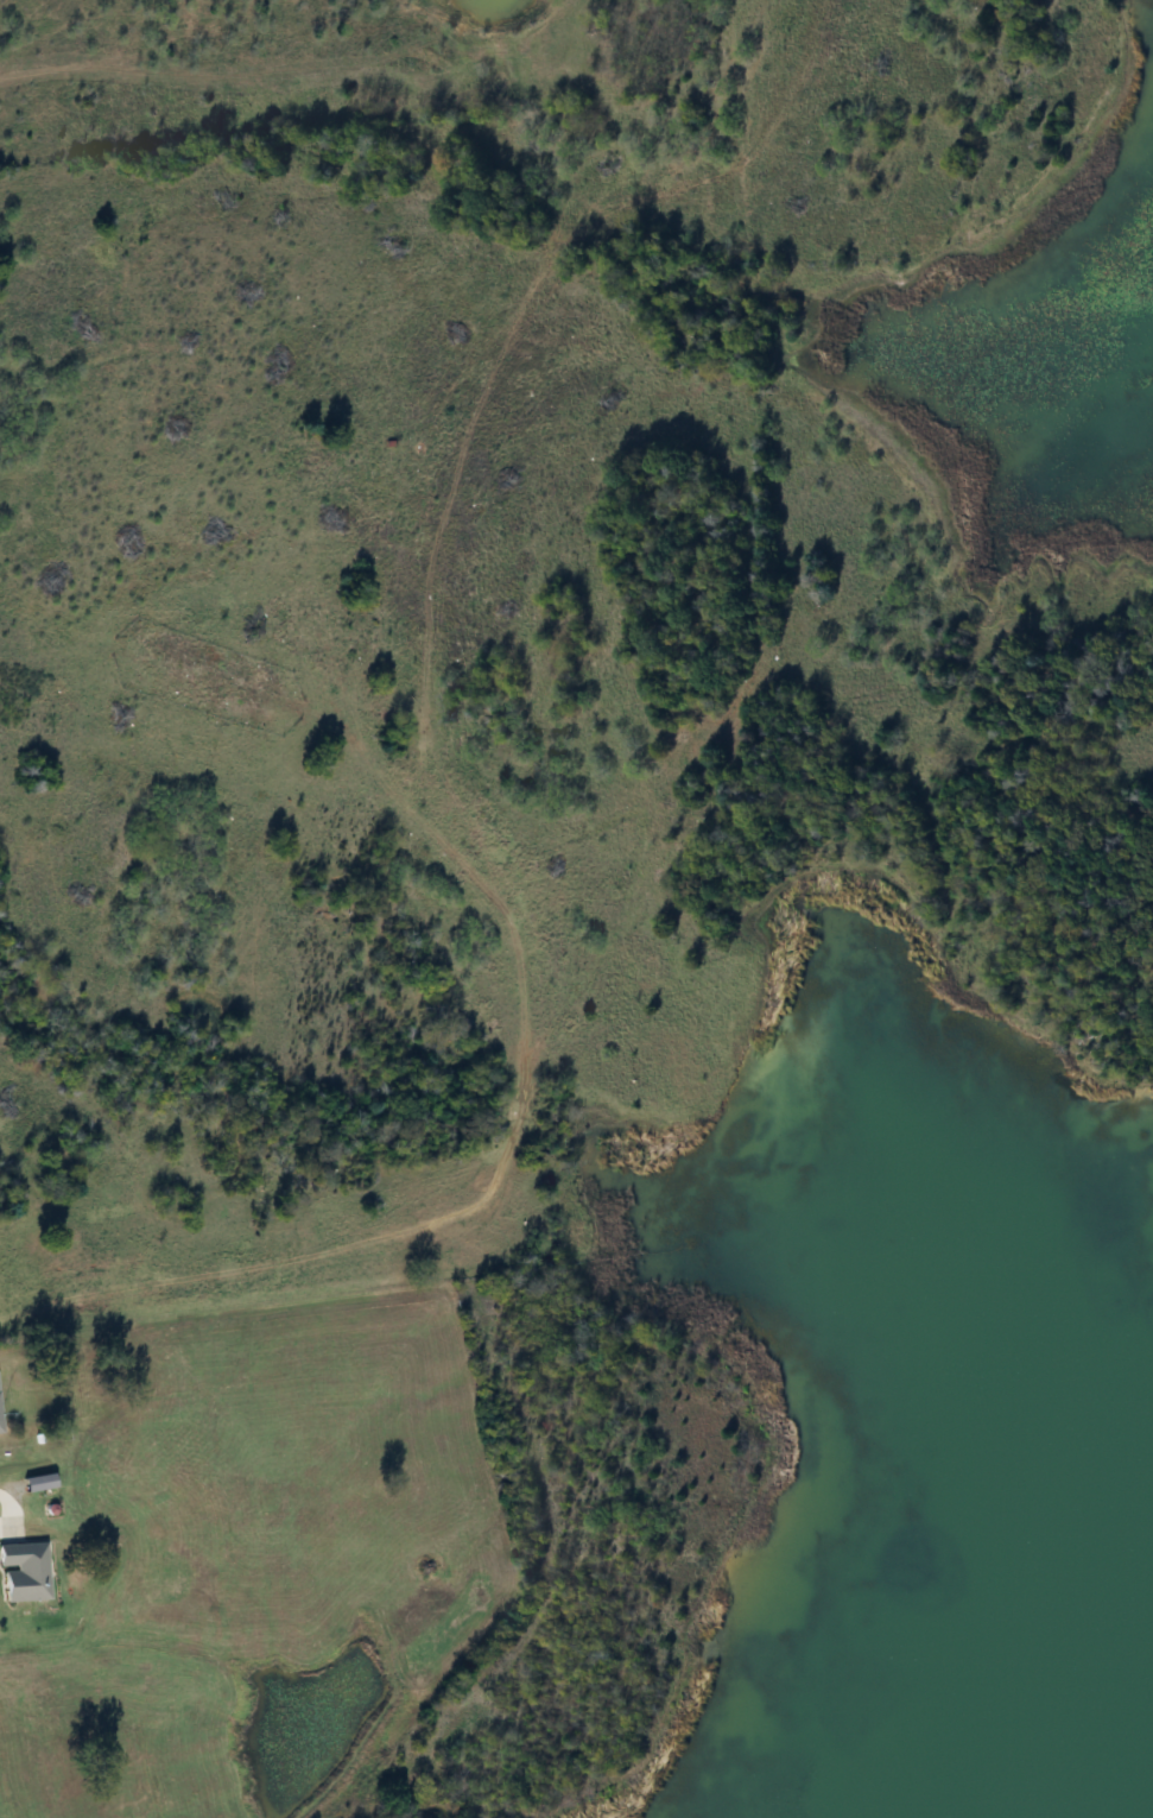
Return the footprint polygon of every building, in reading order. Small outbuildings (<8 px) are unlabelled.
[(0,1544),(0,1602),(45,1601),(44,1543),(0,1544)]
